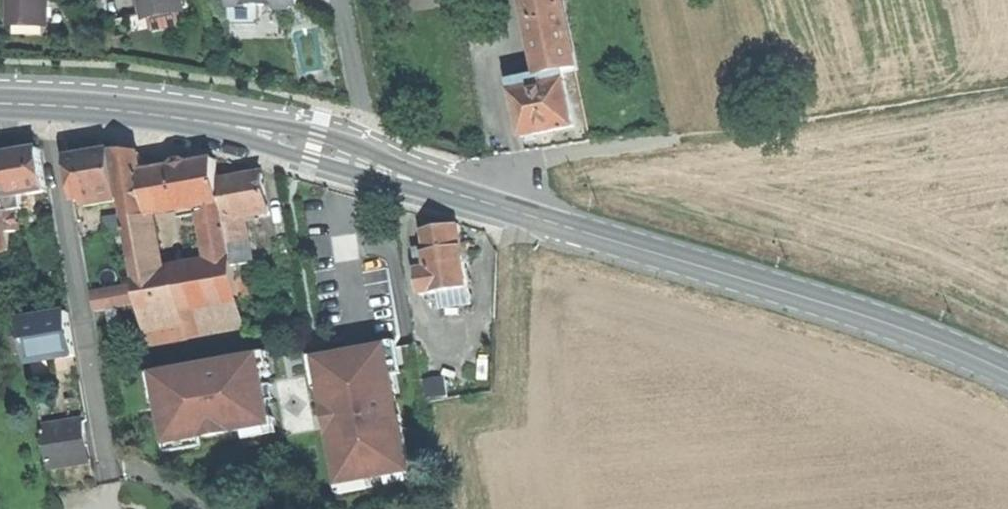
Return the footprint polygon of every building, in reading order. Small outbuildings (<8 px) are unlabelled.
[(10,21),(48,22),(48,0),(10,0),(10,21)] [(143,13),(182,6),(181,0),(140,0),(143,13)] [(230,8),(231,7),(232,17),(234,17),(234,19),(246,19),(258,19),(258,16),(261,16),(261,7),(274,7),(278,11),(290,11),(295,6),(299,6),(299,0),(230,0),(230,8)] [(541,77),(563,72),(575,70),(561,0),(525,0),(541,77)] [(541,77),(512,83),(523,137),(549,132),(574,126),(563,72),(541,77)] [(0,156),(0,172),(4,199),(23,196),(48,192),(44,171),(41,149),(0,156)] [(87,208),(124,201),(115,152),(68,150),(73,180),(77,201),(85,200),(87,208)] [(155,216),(181,211),(210,206),(225,203),(221,182),(217,160),(191,164),(186,161),(178,162),(175,167),(160,170),(144,173),(141,153),(115,152),(124,201),(128,221),(155,216)] [(240,178),(221,182),(225,203),(228,220),(245,217),(271,212),(264,174),(240,178)] [(25,207),(23,196),(4,199),(5,205),(6,210),(19,208),(25,207)] [(211,213),(213,222),(228,220),(225,203),(210,206),(211,213)] [(182,219),(211,213),(210,206),(181,211),(182,219)] [(22,228),(19,208),(6,210),(7,215),(10,230),(22,228)] [(10,230),(7,215),(0,216),(0,253),(13,251),(10,230)] [(166,275),(155,216),(128,221),(138,280),(166,275)] [(247,232),(245,217),(228,220),(231,235),(247,232)] [(215,256),(219,255),(234,252),(231,235),(228,220),(213,222),(209,223),(215,256)] [(426,249),(430,271),(464,265),(458,228),(439,231),(423,234),(426,249)] [(253,264),(247,232),(231,235),(234,252),(236,263),(237,267),(253,264)] [(414,251),(417,273),(430,271),(426,249),(414,251)] [(221,265),(236,263),(234,252),(219,255),(221,265)] [(221,265),(178,273),(187,322),(190,337),(247,327),(238,277),(237,267),(236,263),(221,265)] [(255,274),(253,264),(237,267),(238,277),(255,274)] [(430,271),(417,273),(421,297),(443,294),(468,289),(464,265),(430,271)] [(178,273),(166,275),(138,280),(139,284),(143,303),(147,330),(187,322),(178,273)] [(126,306),(143,303),(139,284),(123,287),(126,306)] [(120,307),(126,306),(123,287),(94,292),(97,311),(110,309),(120,307)] [(471,305),(468,289),(443,294),(445,310),(471,305)] [(124,327),(120,307),(110,309),(114,329),(124,327)] [(70,315),(26,323),(33,363),(77,355),(74,336),(70,315)] [(150,344),(190,337),(187,322),(147,330),(150,344)] [(14,355),(26,353),(23,335),(11,337),(14,355)] [(344,483),(412,471),(402,415),(398,415),(396,402),(399,401),(390,348),(322,361),(344,483)] [(272,424),(260,358),(222,365),(222,368),(209,370),(209,367),(159,377),(171,443),(272,424)] [(86,422),(83,423),(84,430),(49,436),(48,428),(44,429),(50,468),(92,461),(86,422)] [(83,423),(48,428),(49,436),(84,430),(83,423)]
